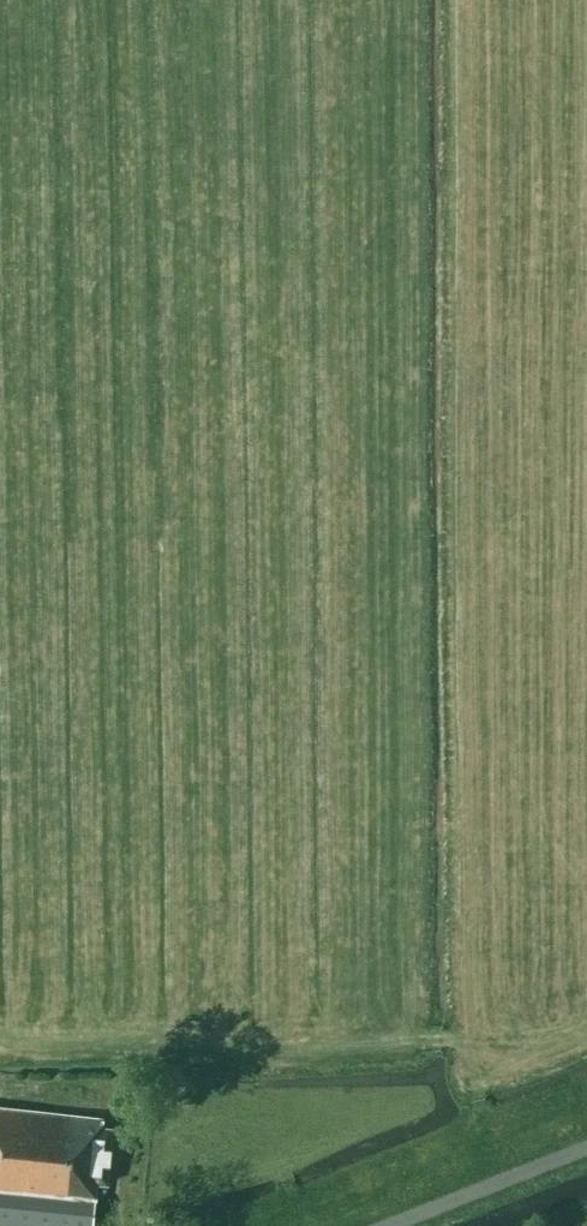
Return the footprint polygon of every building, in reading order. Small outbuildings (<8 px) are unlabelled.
[(112,1128),(101,1127),(102,1118),(0,1110),(0,1225),(93,1225),(96,1183),(107,1184),(112,1128)]
